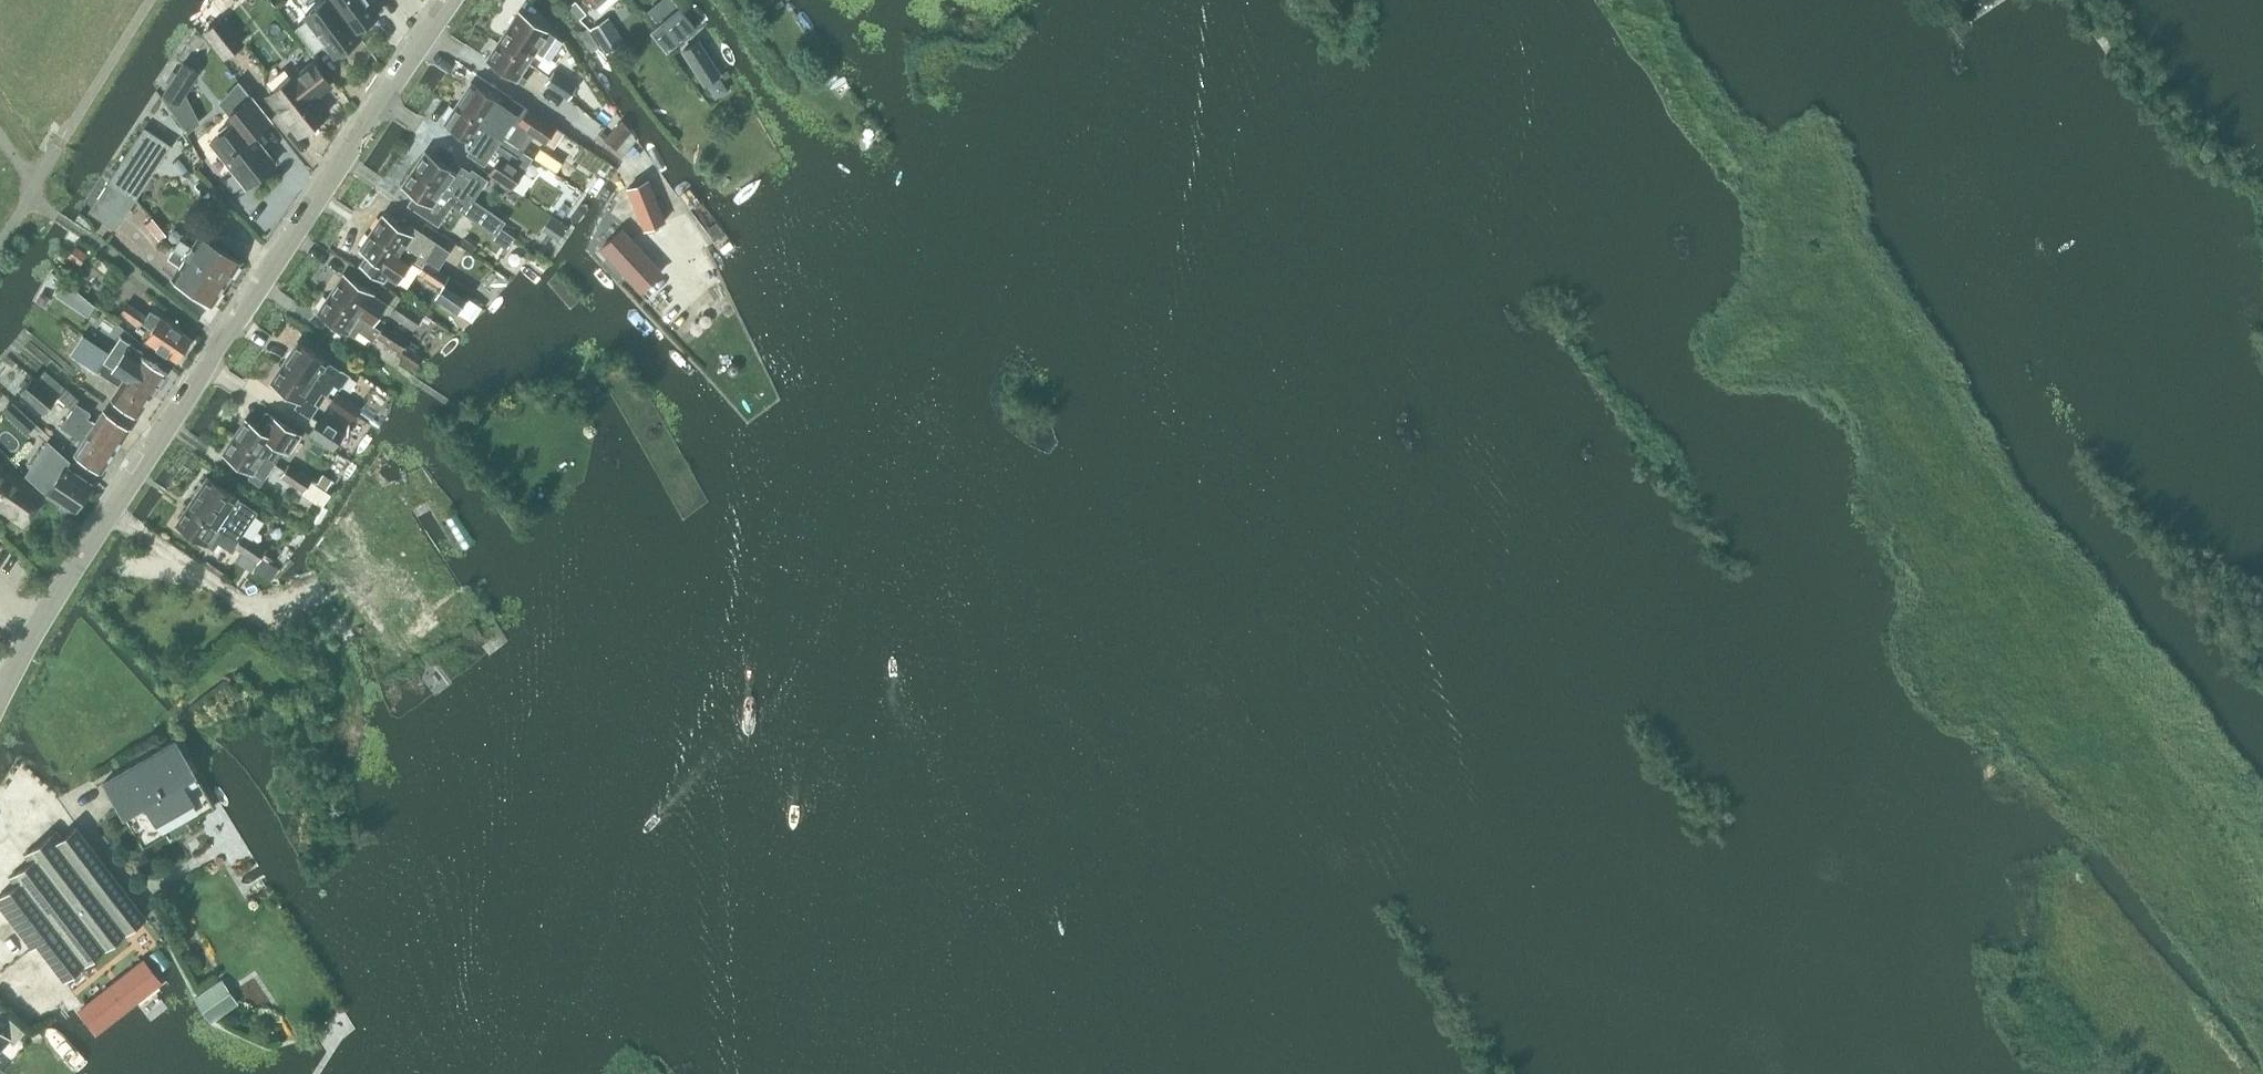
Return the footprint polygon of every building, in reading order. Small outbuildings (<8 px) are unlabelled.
[(333,0),(326,0),(306,15),(309,18),(296,28),(314,53),(328,43),(336,55),(348,46),(349,48),(360,40),(358,38),(361,36),(358,32),(357,33),(333,0)] [(358,32),(370,24),(368,21),(380,13),(371,1),(373,0),(333,0),(357,33),(358,32)] [(570,6),(581,19),(587,13),(576,0),(570,6)] [(667,12),(659,1),(648,9),(657,20),(667,12)] [(203,12),(198,16),(200,18),(209,30),(207,31),(227,56),(242,43),(223,19),(222,20),(211,6),(203,12)] [(696,25),(680,6),(659,23),(675,42),(696,25)] [(499,42),(528,62),(535,51),(543,56),(556,37),(519,12),(499,42)] [(592,28),(607,52),(624,41),(609,17),(592,28)] [(699,39),(682,49),(704,85),(721,74),(699,39)] [(487,60),(524,84),(527,79),(520,74),(528,62),(499,42),(487,60)] [(182,61),(163,94),(179,104),(199,72),(182,61)] [(331,84),(314,63),(299,75),(297,73),(269,95),(300,135),(305,131),(310,132),(317,126),(317,122),(328,113),(315,96),(331,84)] [(546,84),(557,91),(566,78),(555,71),(546,84)] [(566,78),(557,91),(568,98),(577,85),(566,78)] [(234,122),(211,141),(247,186),(277,162),(254,134),(259,130),(260,130),(271,121),(272,121),(251,95),(250,95),(239,81),(219,103),(227,112),(234,122)] [(469,87),(456,105),(499,134),(512,115),(508,107),(472,83),(469,87)] [(456,105),(445,122),(474,142),(469,150),(484,161),(488,156),(489,153),(499,159),(501,155),(519,167),(527,155),(528,154),(533,158),(533,157),(501,136),(499,134),(456,105)] [(527,108),(517,123),(547,142),(556,127),(527,108)] [(110,182),(137,200),(173,146),(146,128),(110,182)] [(614,128),(606,137),(617,147),(625,138),(614,128)] [(426,152),(414,169),(465,202),(469,197),(469,196),(473,199),(487,178),(472,167),(469,172),(459,165),(454,171),(426,152)] [(499,159),(489,173),(510,188),(523,169),(519,167),(501,155),(499,159)] [(414,169),(403,186),(418,196),(411,206),(439,225),(453,204),(462,210),(472,217),(480,204),(473,199),(469,196),(469,197),(465,202),(414,169)] [(649,178),(627,186),(644,229),(666,221),(649,178)] [(118,230),(137,200),(110,182),(90,212),(118,230)] [(480,204),(472,217),(497,233),(505,221),(480,204)] [(383,215),(372,232),(413,259),(423,265),(427,260),(438,267),(450,251),(438,243),(411,225),(407,231),(383,215)] [(622,226),(601,247),(642,291),(664,270),(622,226)] [(397,283),(413,259),(372,232),(361,249),(390,269),(386,275),(397,283)] [(176,249),(229,284),(243,262),(202,235),(194,247),(182,240),(176,249)] [(71,252),(67,257),(78,265),(87,254),(80,248),(76,245),(71,252)] [(214,305),(229,284),(176,249),(170,259),(182,266),(174,278),(214,305)] [(430,279),(434,273),(438,267),(427,260),(423,265),(419,271),(430,279)] [(434,273),(430,279),(443,287),(446,282),(450,276),(438,267),(434,273)] [(373,324),(386,305),(372,296),(374,294),(344,274),(330,295),(373,324)] [(65,281),(57,291),(87,312),(93,303),(65,281)] [(446,282),(443,287),(436,297),(459,312),(469,297),(446,282)] [(381,329),(373,324),(330,295),(318,312),(355,337),(359,331),(373,340),(376,336),(387,343),(396,330),(385,323),(381,329)] [(401,296),(390,313),(414,329),(425,312),(401,296)] [(147,316),(128,304),(122,313),(141,326),(143,322),(153,329),(146,339),(177,360),(192,338),(151,310),(147,316)] [(400,352),(405,344),(409,339),(396,330),(387,343),(400,352)] [(110,352),(104,362),(109,365),(113,368),(119,372),(123,375),(124,376),(125,376),(126,377),(127,377),(153,394),(167,373),(141,358),(145,351),(129,340),(123,336),(122,338),(116,345),(111,352),(110,352)] [(294,348),(282,365),(320,390),(322,391),(327,395),(335,383),(340,387),(349,374),(329,361),(299,341),(294,348)] [(85,361),(82,366),(95,375),(98,371),(119,385),(111,397),(139,415),(153,394),(127,377),(126,377),(125,376),(124,376),(123,375),(119,372),(113,368),(109,365),(104,362),(110,352),(104,348),(97,343),(85,361)] [(405,344),(400,352),(398,355),(416,367),(423,356),(405,344)] [(282,365),(271,382),(299,401),(296,407),(307,414),(311,417),(319,405),(315,402),(322,391),(320,390),(282,365)] [(34,375),(20,392),(44,413),(57,397),(58,396),(34,375)] [(58,396),(57,397),(73,409),(67,417),(116,450),(131,428),(103,410),(95,422),(88,418),(92,412),(77,403),(80,399),(66,386),(58,396)] [(342,412),(349,401),(350,399),(338,391),(329,404),(342,412)] [(593,407),(620,453),(623,452),(626,457),(642,447),(613,393),(593,407)] [(350,399),(342,412),(353,419),(361,406),(350,399)] [(234,436),(275,462),(284,449),(289,453),(301,435),(269,414),(260,428),(246,419),(234,436)] [(320,415),(308,433),(334,450),(346,431),(320,415)] [(67,417),(61,427),(83,441),(75,453),(102,471),(116,450),(67,417)] [(260,484),(275,462),(234,436),(223,453),(252,472),(249,477),(260,484)] [(49,439),(26,473),(46,493),(75,512),(93,485),(66,467),(71,459),(49,439)] [(290,463),(281,476),(303,492),(312,479),(290,463)] [(28,518),(33,517),(40,506),(39,501),(42,498),(0,469),(0,504),(26,521),(28,518)] [(327,488),(333,479),(323,473),(318,483),(327,488)] [(188,507),(188,508),(239,541),(244,533),(259,511),(244,502),(238,498),(240,496),(209,475),(199,490),(188,507)] [(188,508),(177,524),(214,548),(218,541),(233,551),(235,547),(239,541),(188,508)] [(239,541),(235,547),(246,555),(248,556),(258,563),(262,556),(267,548),(255,541),(244,533),(239,541)] [(258,563),(253,569),(271,581),(279,568),(262,556),(258,563)] [(105,781),(119,805),(144,848),(167,835),(171,841),(181,835),(192,828),(189,822),(214,807),(175,740),(105,781)] [(77,827),(63,838),(57,830),(25,855),(31,862),(10,877),(16,884),(0,897),(0,907),(32,948),(38,944),(66,980),(107,948),(123,936),(147,917),(77,827)] [(168,984),(144,956),(74,1012),(97,1039),(138,1006),(151,1023),(168,1009),(156,993),(168,984)] [(222,979),(195,998),(211,1022),(239,1003),(222,979)] [(7,1040),(13,1047),(25,1033),(0,1009),(0,1048),(7,1040)]
